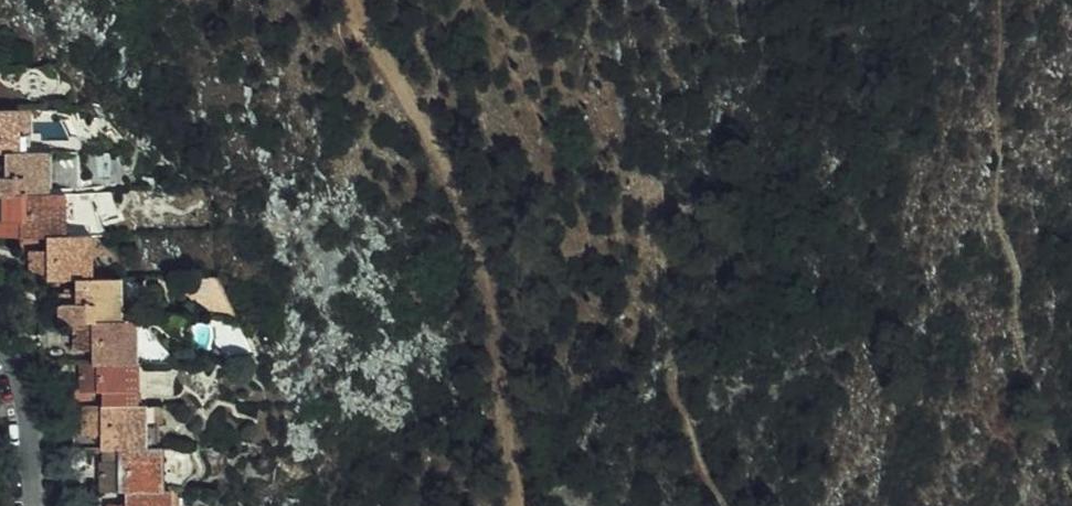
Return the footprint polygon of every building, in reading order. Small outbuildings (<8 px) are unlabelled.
[(35,187),(33,143),(1,143),(0,143),(0,187),(35,187)] [(5,229),(33,229),(50,228),(48,187),(35,187),(0,187),(0,214),(5,214),(5,229)] [(34,243),(16,243),(16,270),(62,269),(76,267),(74,226),(50,228),(33,229),(34,243)] [(60,311),(103,310),(101,267),(76,267),(62,269),(63,283),(42,284),(43,312),(60,311)] [(75,352),(118,350),(116,309),(103,310),(60,311),(61,338),(74,338),(75,352)] [(80,397),(120,396),(118,350),(75,352),(63,352),(63,381),(80,381),(80,397)] [(104,438),(129,438),(127,395),(120,396),(80,397),(67,397),(68,425),(84,424),(85,439),(104,438)] [(104,438),(85,439),(86,452),(104,451),(104,438)] [(144,438),(129,438),(104,438),(104,451),(86,452),(87,482),(109,480),(145,480),(144,438)] [(152,479),(145,480),(109,480),(110,495),(90,496),(90,505),(153,505),(152,479)]
